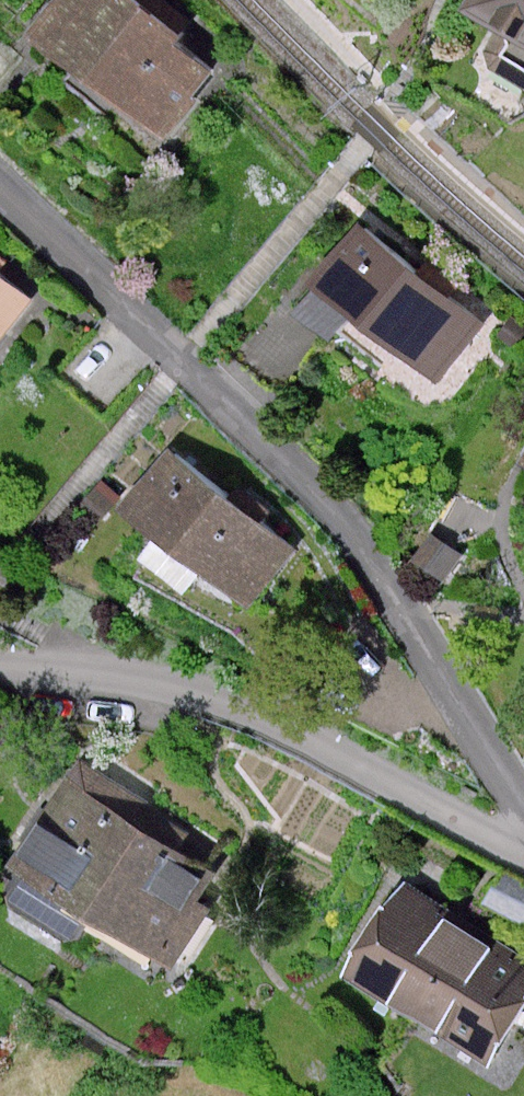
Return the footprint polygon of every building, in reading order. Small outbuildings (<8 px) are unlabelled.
[(50,40),(184,137),(233,69),(197,44),(204,34),(157,0),(79,0),(50,40)] [(488,14),(523,32),(523,35),(523,0),(495,0),(488,14)] [(327,289),(452,383),(499,321),(374,227),(327,289)] [(44,296),(0,261),(0,355),(44,296)] [(137,511),(274,611),(319,549),(182,449),(137,511)] [(81,766),(17,870),(20,908),(93,950),(109,922),(191,969),(222,915),(213,904),(239,862),(81,766)] [(362,980),(506,1069),(523,1038),(523,940),(419,880),(362,980)]
